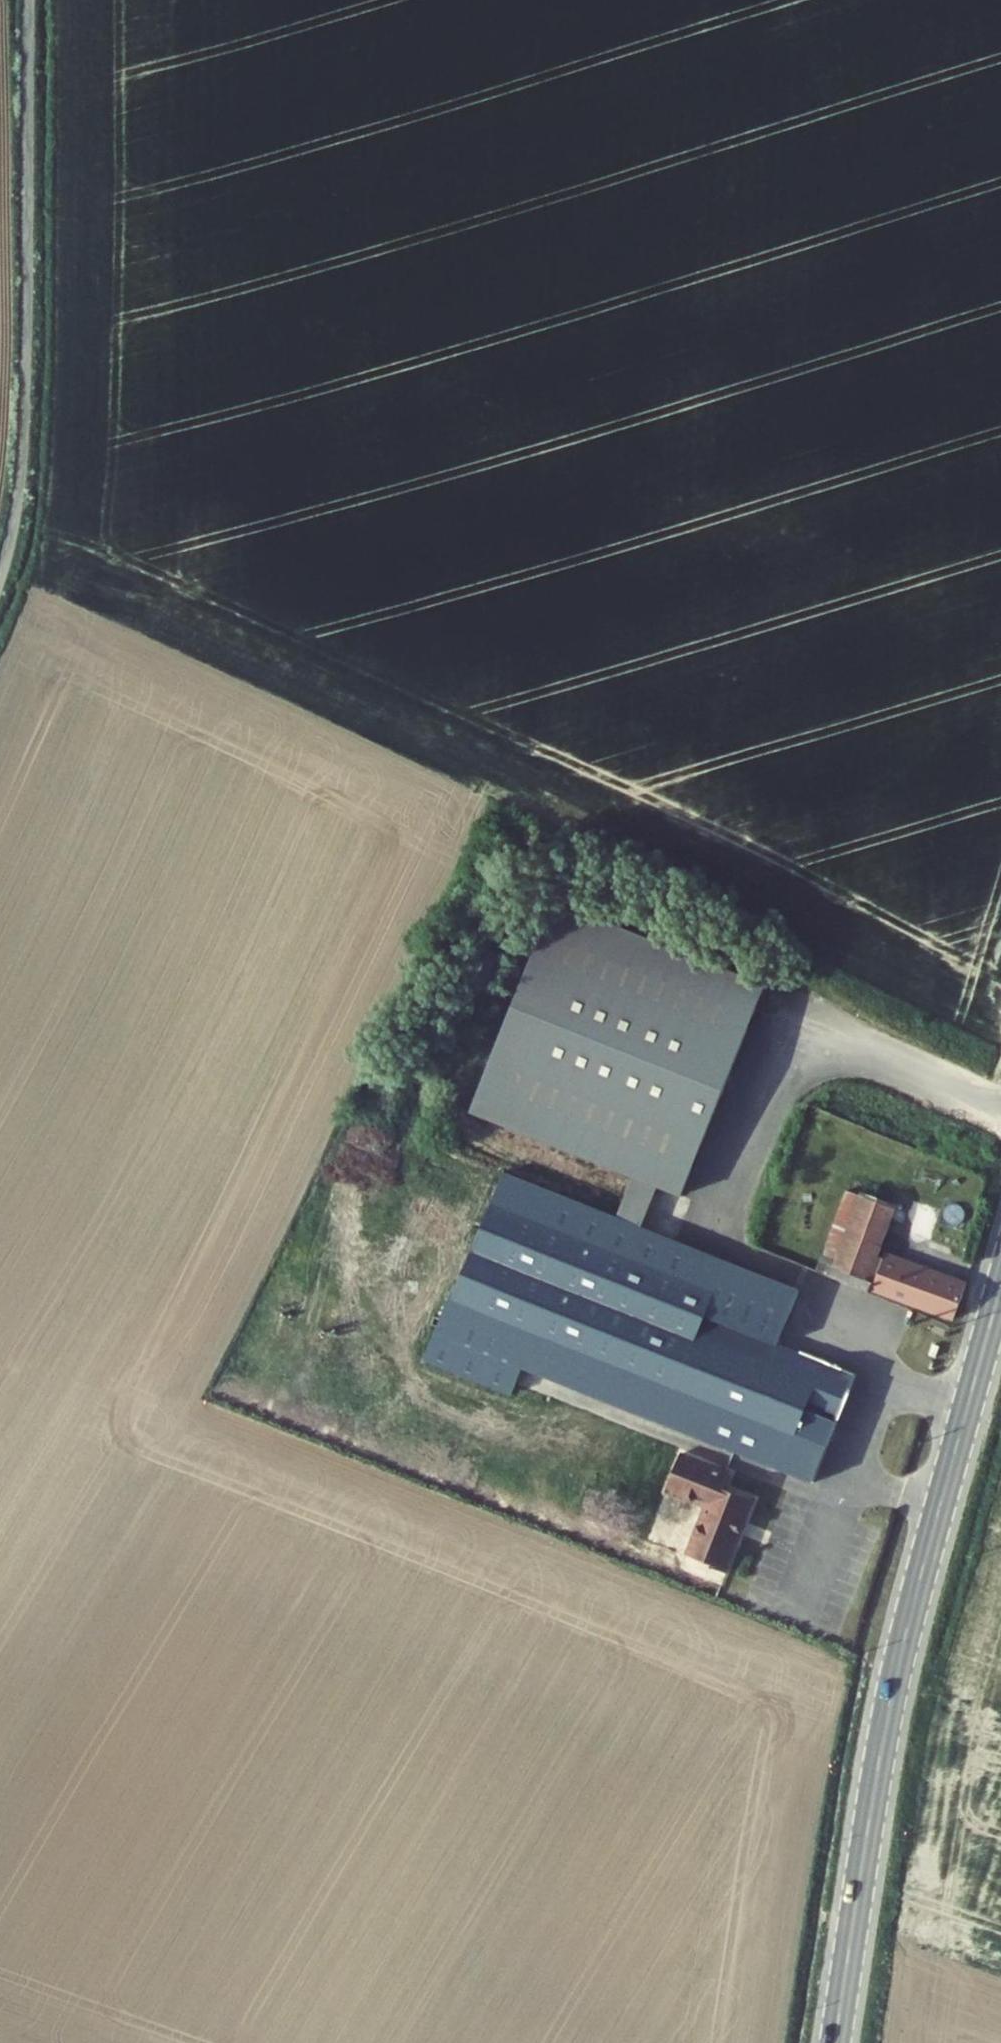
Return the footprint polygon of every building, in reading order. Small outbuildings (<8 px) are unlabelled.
[(648,1172),(641,1190),(665,1200),(673,1182),(696,1191),(780,984),(570,898),(486,1106),(648,1172)] [(512,1165),(459,1293),(834,1443),(862,1370),(784,1339),(806,1285),(656,1224),(665,1200),(641,1190),(631,1214),(512,1165)] [(867,1179),(840,1257),(875,1271),(872,1278),(954,1311),(963,1276),(886,1242),(883,1247),(876,1245),(894,1190),(867,1179)] [(459,1293),(435,1353),(518,1387),(530,1359),(820,1476),(834,1443),(459,1293)] [(683,1445),(669,1482),(708,1497),(689,1547),(714,1556),(712,1560),(728,1566),(730,1563),(727,1562),(756,1493),(727,1481),(732,1466),(683,1445)]
